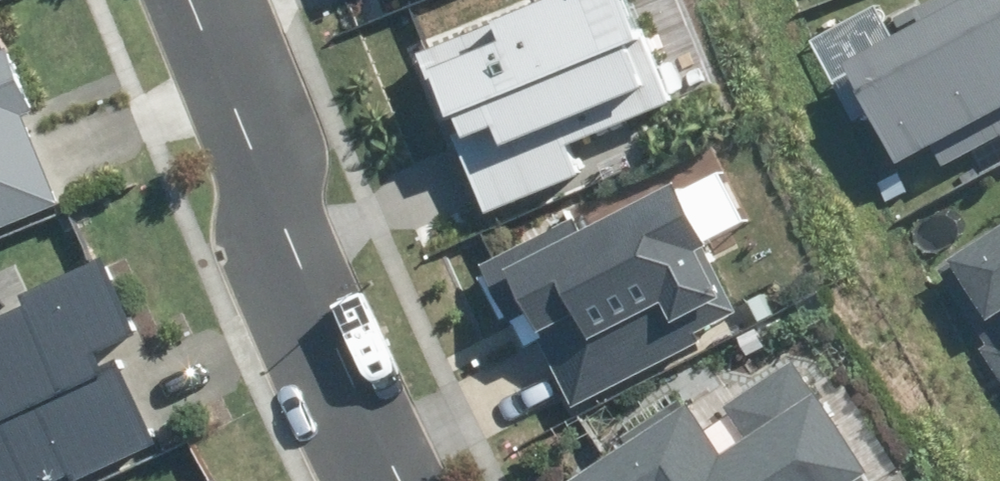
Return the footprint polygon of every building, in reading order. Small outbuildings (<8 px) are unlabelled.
[(481,214),(576,175),(564,146),(669,104),(627,0),(545,0),(415,52),(481,214)] [(942,167),(998,136),(999,139),(999,0),(928,0),(883,24),(873,5),(808,41),(852,122),(867,114),(896,166),(931,147),(942,167)] [(49,222),(54,234),(68,228),(32,139),(44,134),(2,30),(0,31),(0,242),(49,222)] [(719,315),(656,188),(562,238),(555,223),(462,271),(505,355),(520,347),(555,414),(681,348),(677,339),(719,315)] [(912,266),(965,347),(959,351),(999,415),(999,210),(912,266)] [(174,446),(156,407),(145,412),(117,352),(142,341),(102,252),(100,248),(0,293),(0,480),(97,480),(174,446)] [(780,345),(684,407),(669,386),(593,435),(598,443),(539,480),(869,480),(780,345)] [(176,480),(220,480),(209,462),(176,480)]
